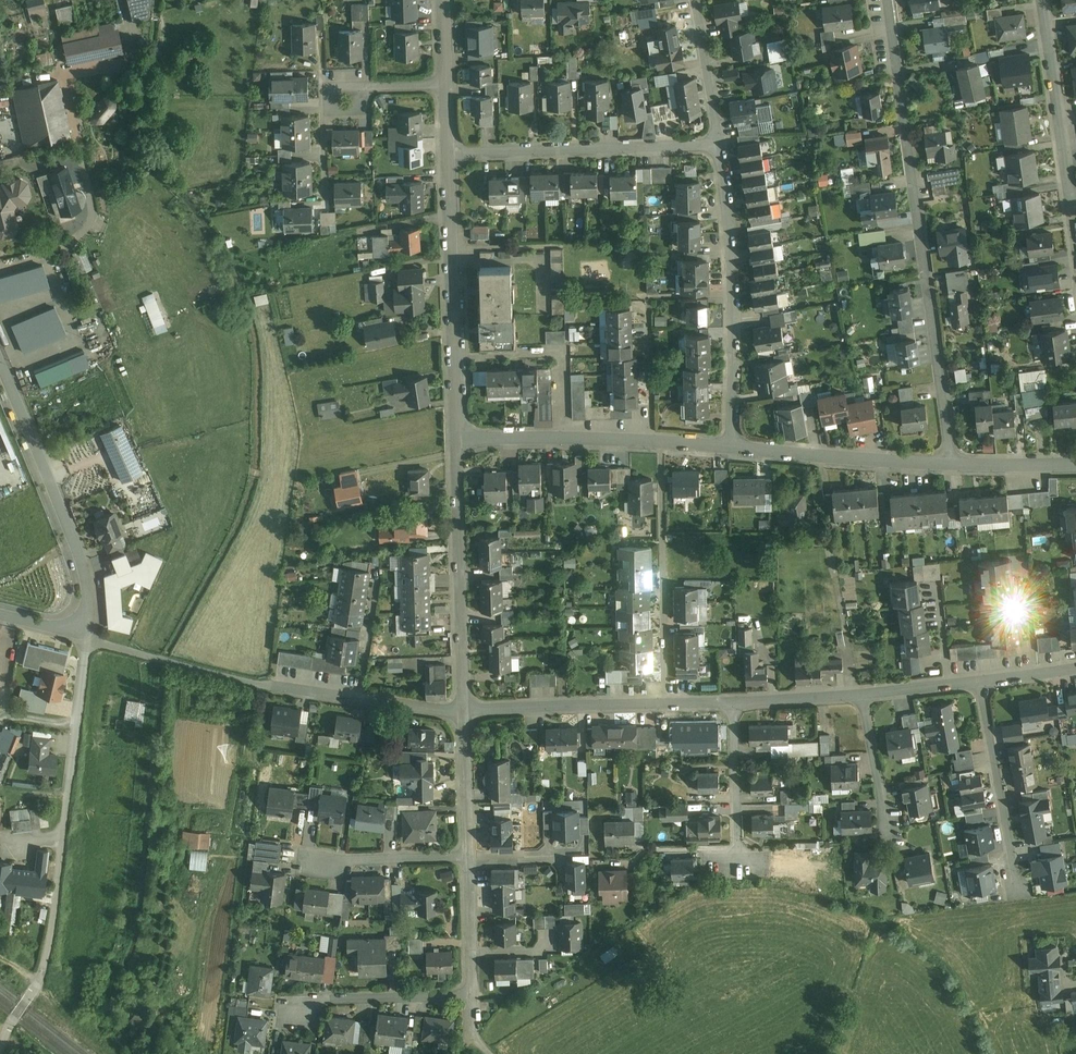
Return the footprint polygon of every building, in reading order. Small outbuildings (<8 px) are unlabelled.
[(31,19),(47,15),(44,0),(26,0),(31,19)] [(133,20),(148,17),(151,0),(128,0),(133,20)] [(523,15),(545,14),(545,0),(522,0),(523,15)] [(655,0),(656,8),(675,5),(674,0),(656,0),(655,0)] [(913,9),(914,9),(914,7),(931,5),(932,7),(939,6),(938,0),(912,0),(913,9)] [(1065,10),(1075,9),(1075,0),(1064,0),(1065,10)] [(495,9),(504,10),(504,1),(495,1),(495,9)] [(589,3),(578,3),(578,4),(574,4),(574,1),(559,2),(560,32),(574,32),(574,23),(573,23),(573,20),(578,20),(578,21),(590,21),(589,3)] [(739,2),(715,6),(718,22),(722,21),(736,19),(741,18),(739,2)] [(73,4),(56,8),(59,23),(76,19),(73,4)] [(369,4),(352,4),(353,20),(370,19),(369,4)] [(417,4),(393,5),(393,17),(417,17),(417,4)] [(851,5),(823,9),(823,10),(826,9),(828,18),(824,18),(826,29),(854,25),(851,5)] [(1001,6),(987,8),(988,19),(996,18),(996,17),(1002,16),(1001,6)] [(655,7),(638,10),(639,19),(657,16),(655,7)] [(1002,16),(996,17),(996,18),(999,37),(1010,35),(1010,37),(1026,35),(1023,13),(1002,16)] [(966,14),(946,16),(947,24),(967,21),(966,14)] [(657,16),(639,19),(641,29),(659,25),(657,16)] [(736,19),(722,21),(724,33),(738,31),(736,19)] [(315,23),(294,24),(294,51),(316,50),(315,23)] [(411,23),(396,24),(396,32),(412,31),(411,23)] [(676,25),(659,29),(660,37),(662,49),(680,46),(676,25)] [(493,26),(467,27),(468,53),(469,53),(483,52),(494,52),(493,26)] [(948,26),(923,29),(923,30),(926,30),(929,50),(925,51),(926,51),(951,48),(948,26)] [(1068,27),(1071,52),(1075,52),(1075,26),(1068,27)] [(115,28),(99,32),(100,36),(104,54),(105,57),(124,53),(121,43),(118,44),(115,28)] [(362,30),(340,31),(340,47),(343,47),(343,57),(341,57),(341,58),(363,58),(362,30)] [(754,30),(732,34),(734,48),(733,48),(735,57),(753,54),(751,40),(755,40),(754,30)] [(834,30),(821,32),(822,45),(830,43),(836,42),(834,30)] [(412,31),(396,32),(397,48),(399,47),(399,59),(419,58),(418,31),(412,31)] [(100,36),(93,38),(97,56),(104,54),(100,36)] [(660,37),(654,38),(656,52),(662,50),(662,49),(660,37)] [(84,40),(64,44),(68,62),(97,56),(93,38),(84,40)] [(781,40),(767,43),(771,62),(785,60),(781,40)] [(836,42),(830,43),(831,50),(844,47),(842,41),(836,42)] [(831,50),(830,50),(831,56),(832,63),(858,58),(855,45),(844,47),(831,50)] [(680,46),(662,49),(662,50),(656,52),(659,67),(665,66),(665,67),(683,64),(683,62),(685,62),(682,47),(680,47),(680,46)] [(53,51),(36,55),(39,66),(55,62),(53,51)] [(1019,83),(1035,81),(1031,52),(1016,54),(1019,83)] [(975,53),(957,57),(959,67),(977,63),(975,53)] [(1004,85),(1019,83),(1016,54),(1000,56),(1004,85)] [(858,58),(832,63),(833,70),(834,70),(835,75),(835,76),(861,70),(858,58)] [(959,67),(958,67),(965,98),(978,95),(977,92),(983,91),(985,97),(986,97),(978,63),(959,67)] [(491,65),(471,66),(472,83),(486,83),(492,83),(492,82),(491,65)] [(738,68),(724,70),(726,80),(740,78),(738,68)] [(773,69),(751,72),(751,73),(744,74),(747,87),(754,86),(755,92),(776,88),(773,69)] [(676,72),(659,75),(660,85),(675,83),(675,82),(678,82),(676,72)] [(838,75),(835,76),(835,75),(834,75),(835,82),(850,79),(849,73),(838,75)] [(308,77),(292,77),(292,79),(281,80),(282,99),(282,100),(290,99),(309,99),(308,77)] [(646,77),(633,79),(635,90),(642,88),(642,91),(649,90),(646,77)] [(281,80),(281,78),(271,78),(272,99),(282,99),(281,80)] [(56,80),(20,89),(20,88),(19,88),(31,144),(32,144),(32,143),(56,137),(68,134),(68,135),(69,135),(62,100),(59,89),(57,79),(56,80)] [(678,82),(675,82),(675,83),(679,105),(681,116),(701,113),(695,79),(678,82)] [(608,80),(586,81),(587,108),(589,108),(603,108),(609,107),(608,80)] [(570,81),(548,82),(549,98),(551,97),(551,109),(571,108),(570,81)] [(531,82),(510,83),(510,99),(512,99),(513,110),(532,110),(531,82)] [(635,90),(624,91),(625,102),(623,102),(624,109),(626,109),(628,115),(632,119),(647,116),(642,91),(642,88),(635,90)] [(879,93),(862,95),(865,115),(882,113),(879,93)] [(486,96),(472,96),(473,114),(492,113),(492,96),(486,96)] [(100,102),(95,103),(96,108),(92,112),(92,118),(96,121),(102,121),(106,117),(105,112),(111,111),(114,107),(114,101),(110,98),(104,98),(100,102)] [(281,100),(282,99),(272,99),(272,107),(277,107),(291,107),(290,99),(282,100),(281,100)] [(754,99),(740,101),(740,100),(731,102),(734,121),(748,118),(749,123),(758,121),(754,99)] [(673,103),(652,107),(654,120),(675,117),(673,106),(673,103)] [(1027,106),(1001,110),(1002,121),(1006,121),(1008,138),(1005,138),(1005,141),(1021,139),(1031,138),(1027,106)] [(603,108),(589,108),(587,108),(587,117),(604,116),(603,108)] [(421,112),(400,113),(401,130),(401,131),(421,130),(421,112)] [(493,114),(480,114),(481,126),(494,126),(493,114)] [(309,115),(283,116),(284,131),(310,130),(309,115)] [(865,117),(852,119),(853,128),(867,126),(866,117),(865,117)] [(763,120),(765,131),(777,129),(775,118),(763,120)] [(373,129),(365,129),(365,145),(374,145),(373,129)] [(310,130),(284,131),(284,146),(311,145),(310,130)] [(360,130),(334,130),(334,152),(361,151),(360,130)] [(421,130),(401,131),(401,130),(393,130),(394,138),(404,138),(404,137),(422,136),(421,130)] [(946,131),(925,134),(928,154),(932,153),(932,150),(937,149),(938,159),(941,162),(944,164),(947,164),(951,163),(953,161),(955,157),(953,144),(948,145),(946,131)] [(860,132),(847,134),(849,142),(861,140),(860,132)] [(753,135),(738,135),(739,144),(754,142),(753,135)] [(887,136),(866,139),(868,155),(869,155),(869,152),(877,151),(878,154),(889,152),(890,152),(887,136)] [(422,138),(404,139),(404,138),(394,138),(390,139),(390,150),(401,150),(401,146),(422,145),(422,138)] [(1021,139),(1005,141),(1005,138),(1004,138),(1006,149),(1022,146),(1021,139)] [(739,144),(738,145),(741,160),(763,156),(760,141),(754,142),(739,144)] [(422,145),(401,146),(401,150),(402,163),(422,163),(422,145)] [(1033,151),(1006,155),(1010,182),(1022,181),(1037,179),(1033,151)] [(889,152),(878,154),(878,158),(874,159),(875,172),(892,169),(889,152)] [(763,156),(741,160),(743,175),(765,171),(763,156)] [(311,162),(285,163),(285,178),(311,177),(311,162)] [(854,166),(842,167),(844,180),(856,179),(854,166)] [(65,167),(49,172),(55,190),(49,192),(56,216),(79,209),(83,207),(85,204),(86,200),(85,197),(83,193),(80,191),(77,190),(73,191),(65,167)] [(652,167),(644,168),(644,180),(644,183),(652,183),(652,167)] [(959,169),(927,174),(928,180),(931,180),(944,178),(960,176),(959,169)] [(598,171),(585,172),(585,194),(598,194),(598,192),(598,175),(598,171)] [(765,171),(743,175),(746,190),(768,186),(765,171)] [(585,194),(585,172),(571,172),(572,194),(585,194)] [(545,173),(532,174),(533,190),(533,196),(546,195),(545,173)] [(558,173),(545,173),(546,195),(559,195),(558,173)] [(820,185),(831,184),(830,173),(820,174),(820,185)] [(624,174),(611,174),(611,187),(611,196),(625,196),(624,174)] [(637,174),(624,174),(625,196),(638,196),(637,180),(637,174)] [(311,177),(285,178),(286,193),(312,192),(311,177)] [(519,177),(506,178),(507,200),(520,199),(520,190),(519,177)] [(506,178),(491,178),(491,187),(492,200),(507,200),(506,178)] [(944,178),(931,180),(932,186),(945,185),(944,178)] [(0,187),(0,235),(1,236),(7,235),(13,233),(17,227),(15,219),(8,215),(15,203),(26,200),(30,195),(26,182),(21,179),(2,184),(0,187)] [(700,181),(678,181),(678,195),(700,194),(700,181)] [(1010,182),(1002,183),(1003,191),(1023,188),(1022,181),(1010,182)] [(362,182),(336,183),(336,211),(347,211),(347,204),(362,203),(362,182)] [(404,183),(401,183),(401,184),(388,184),(388,200),(402,199),(402,209),(416,209),(416,208),(423,207),(423,182),(404,183)] [(870,182),(850,184),(851,193),(871,190),(870,182)] [(945,185),(932,186),(934,195),(946,193),(945,185)] [(768,186),(746,190),(748,205),(770,201),(768,186)] [(1023,188),(1003,191),(1004,198),(1012,197),(1024,195),(1023,188)] [(895,192),(871,195),(873,206),(874,216),(876,215),(898,212),(895,192)] [(1024,195),(1012,197),(1016,224),(1043,220),(1039,193),(1024,195)] [(700,194),(678,195),(678,208),(691,207),(700,207),(700,194)] [(770,201),(748,205),(751,220),(773,216),(770,201)] [(873,206),(862,208),(865,224),(877,222),(876,215),(874,216),(873,206)] [(292,208),(285,208),(286,230),(313,229),(312,207),(292,208)] [(330,211),(321,212),(322,225),(330,224),(330,211)] [(773,216),(751,220),(752,226),(782,221),(781,215),(773,216)] [(679,220),(679,221),(679,234),(701,233),(701,220),(698,220),(679,220)] [(782,221),(752,226),(748,227),(749,233),(771,230),(783,228),(782,221)] [(420,228),(401,229),(401,235),(389,236),(390,251),(402,250),(402,251),(421,249),(420,228)] [(965,228),(939,231),(940,240),(942,252),(949,251),(950,260),(968,257),(967,249),(968,249),(965,228)] [(885,229),(867,232),(869,244),(886,241),(885,229)] [(771,230),(749,233),(751,249),(773,245),(771,230)] [(1051,232),(1027,236),(1029,255),(1035,255),(1050,252),(1054,252),(1051,232)] [(701,233),(679,234),(679,247),(685,246),(698,246),(701,246),(701,233)] [(389,234),(358,236),(359,257),(390,255),(390,251),(389,236),(389,234)] [(902,242),(886,244),(886,245),(879,246),(879,245),(873,246),(875,256),(872,256),(872,262),(875,262),(876,265),(882,265),(882,266),(905,263),(902,242)] [(773,245),(751,249),(754,263),(776,260),(773,245)] [(84,248),(73,253),(82,275),(93,270),(84,248)] [(1050,252),(1035,255),(1036,261),(1038,261),(1051,259),(1050,252)] [(698,259),(685,259),(685,273),(708,272),(707,259),(698,259)] [(776,260),(754,263),(756,279),(774,276),(778,275),(776,260)] [(1036,261),(1023,263),(1024,274),(1030,273),(1029,269),(1039,267),(1038,261),(1036,261)] [(0,277),(0,300),(49,286),(43,265),(0,277)] [(1039,267),(1029,269),(1030,273),(1032,288),(1059,284),(1056,265),(1039,267)] [(511,267),(481,268),(482,316),(513,315),(511,267)] [(967,268),(946,271),(949,294),(956,293),(956,292),(966,290),(966,291),(970,290),(967,268)] [(423,269),(399,271),(399,272),(402,272),(403,288),(423,287),(424,287),(424,286),(422,270),(423,270),(423,269)] [(850,269),(838,270),(839,280),(851,278),(850,269)] [(708,272),(685,273),(686,285),(686,286),(708,285),(708,272)] [(756,279),(752,279),(754,294),(776,291),(774,276),(756,279)] [(389,299),(388,280),(364,281),(367,301),(389,299)] [(403,288),(396,289),(397,310),(425,308),(423,287),(403,288)] [(908,288),(890,290),(891,297),(893,314),(894,315),(898,314),(911,313),(912,312),(908,288)] [(966,290),(956,292),(956,293),(957,301),(950,302),(953,324),(968,321),(966,306),(968,306),(966,291),(966,290)] [(776,291),(754,294),(757,309),(762,308),(779,306),(776,291)] [(268,292),(255,295),(257,305),(270,302),(268,292)] [(155,293),(143,297),(146,305),(140,308),(143,314),(149,312),(158,335),(169,331),(155,293)] [(891,297),(885,298),(887,315),(893,314),(891,297)] [(1061,297),(1031,301),(1034,321),(1050,319),(1063,317),(1061,297)] [(568,301),(567,318),(576,319),(576,301),(568,301)] [(699,305),(689,305),(689,312),(689,321),(709,320),(709,304),(699,305)] [(779,306),(762,308),(763,315),(771,314),(770,314),(780,312),(779,306)] [(54,307),(12,325),(24,352),(66,334),(54,307)] [(630,307),(609,307),(609,324),(631,324),(630,307)] [(789,310),(790,320),(800,319),(798,308),(789,310)] [(780,312),(770,314),(771,314),(772,325),(781,323),(781,324),(786,324),(784,312),(780,312)] [(911,313),(898,314),(899,322),(912,320),(911,313)] [(482,316),(480,316),(481,346),(516,345),(515,315),(513,315),(482,316)] [(383,316),(360,320),(361,329),(369,327),(368,326),(384,323),(383,316)] [(1063,317),(1050,319),(1050,325),(1062,323),(1064,323),(1063,317)] [(899,322),(900,327),(900,332),(901,333),(914,331),(913,320),(912,320),(899,322)] [(384,323),(368,326),(369,327),(372,345),(397,340),(394,323),(385,325),(384,323)] [(772,325),(754,328),(758,349),(784,344),(781,324),(781,323),(772,325)] [(1050,325),(1042,326),(1043,333),(1063,330),(1062,323),(1050,325)] [(631,324),(609,324),(610,341),(631,340),(631,324)] [(286,326),(287,342),(298,342),(297,325),(286,326)] [(565,330),(546,331),(546,344),(566,343),(565,330)] [(1043,333),(1041,333),(1044,359),(1069,356),(1065,330),(1063,330),(1043,333)] [(914,331),(901,333),(902,340),(916,338),(914,331)] [(696,334),(688,335),(689,351),(710,350),(709,334),(696,334)] [(902,340),(897,341),(899,354),(900,354),(901,362),(900,362),(900,363),(919,360),(916,338),(902,340)] [(631,340),(610,341),(610,357),(614,357),(615,357),(632,356),(631,340)] [(83,349),(34,370),(41,385),(90,365),(83,349)] [(710,350),(689,351),(689,367),(707,366),(707,367),(710,367),(710,350)] [(789,352),(774,355),(775,362),(784,360),(784,361),(790,360),(789,352)] [(632,356),(615,357),(614,357),(615,373),(637,372),(636,356),(632,356)] [(775,362),(755,365),(758,379),(786,374),(784,361),(784,360),(775,362)] [(707,366),(689,367),(686,367),(686,383),(707,382),(707,367),(707,366)] [(971,366),(957,368),(959,381),(973,379),(971,366)] [(521,369),(504,370),(505,392),(521,391),(521,369)] [(537,369),(521,369),(521,391),(522,391),(522,392),(528,391),(538,391),(538,388),(538,381),(537,369)] [(504,370),(488,370),(488,392),(505,392),(504,370)] [(1042,371),(1020,374),(1021,392),(1023,392),(1022,392),(1045,388),(1042,371)] [(637,372),(615,373),(615,389),(637,389),(637,372)] [(786,374),(758,379),(760,393),(789,388),(788,387),(786,374)] [(426,377),(407,380),(409,395),(411,404),(430,401),(426,377)] [(398,378),(384,380),(386,395),(397,392),(395,384),(399,383),(398,378)] [(399,383),(395,384),(397,392),(397,396),(409,395),(407,382),(399,383)] [(707,382),(686,383),(687,399),(708,398),(707,382)] [(798,386),(788,387),(789,388),(784,389),(785,395),(800,392),(798,386)] [(912,386),(899,388),(901,402),(912,400),(914,400),(912,386)] [(1045,388),(1022,392),(1023,392),(1025,406),(1047,402),(1045,388)] [(637,389),(615,389),(616,405),(638,405),(637,389)] [(983,390),(969,391),(970,399),(984,398),(983,390)] [(538,391),(528,391),(528,399),(538,399),(538,397),(538,394),(538,391)] [(811,391),(800,393),(802,403),(803,407),(814,405),(811,391)] [(1021,392),(1014,393),(1016,409),(1023,408),(1021,392)] [(845,393),(832,395),(836,419),(849,417),(849,416),(847,404),(847,403),(845,393)] [(832,395),(819,398),(824,421),(836,419),(832,395)] [(708,398),(687,399),(687,415),(704,415),(708,415),(708,398)] [(847,403),(847,404),(849,416),(849,417),(852,431),(877,427),(874,414),(875,414),(872,399),(847,403)] [(1053,404),(1055,424),(1075,422),(1075,402),(1053,404)] [(330,403),(320,404),(322,417),(340,414),(339,407),(331,409),(330,403)] [(802,403),(777,408),(780,419),(783,419),(786,436),(808,432),(803,407),(802,403)] [(992,403),(976,405),(978,427),(979,426),(979,425),(993,424),(993,425),(994,425),(993,411),(992,403)] [(913,407),(902,408),(904,426),(905,426),(905,423),(914,422),(914,425),(928,423),(926,405),(913,407)] [(394,407),(381,410),(382,418),(395,415),(394,407)] [(1014,409),(993,411),(994,425),(995,433),(996,433),(996,432),(1015,430),(1015,431),(1016,431),(1014,409)] [(687,415),(687,423),(704,423),(704,415),(687,415)] [(142,472),(121,425),(101,434),(122,481),(128,479),(136,475),(142,472)] [(987,450),(997,450),(997,441),(987,442),(987,450)] [(575,462),(554,463),(555,482),(555,493),(556,493),(556,491),(575,490),(575,493),(576,493),(575,462)] [(541,463),(519,464),(519,470),(520,492),(530,492),(530,507),(542,507),(541,463)] [(631,467),(616,468),(617,482),(630,482),(630,479),(631,479),(631,467)] [(610,468),(588,468),(589,486),(597,486),(597,488),(598,488),(611,487),(611,482),(610,468)] [(429,469),(410,470),(411,493),(429,492),(429,482),(428,482),(428,470),(429,470),(429,469)] [(728,470),(715,470),(715,483),(728,482),(728,470)] [(506,471),(485,472),(486,500),(507,499),(507,484),(506,471)] [(699,471),(674,471),(674,494),(699,493),(699,471)] [(1053,476),(1054,494),(1062,494),(1061,476),(1053,476)] [(765,492),(765,478),(735,479),(735,501),(760,501),(765,501),(765,492)] [(631,479),(630,479),(630,482),(631,511),(652,511),(652,479),(631,479)] [(359,482),(337,486),(340,504),(362,499),(359,482)] [(822,484),(814,486),(817,502),(825,501),(824,494),(822,484)] [(597,486),(589,486),(589,495),(598,495),(598,488),(597,488),(597,486)] [(877,487),(862,488),(865,514),(879,513),(878,493),(877,487)] [(862,488),(847,489),(850,515),(865,514),(862,488)] [(847,489),(833,491),(833,493),(835,510),(835,517),(850,515),(847,489)] [(946,490),(933,491),(936,521),(937,521),(937,519),(947,518),(947,520),(948,520),(949,520),(947,506),(946,490)] [(1050,490),(1029,492),(1030,506),(1051,504),(1050,490)] [(933,491),(918,493),(921,522),(922,522),(922,521),(930,520),(930,518),(935,517),(936,521),(933,491)] [(772,508),(771,492),(765,492),(765,501),(760,501),(760,508),(772,508)] [(884,492),(878,493),(879,512),(886,512),(886,510),(884,492)] [(1029,492),(1021,493),(1022,507),(1030,506),(1029,492)] [(804,493),(786,497),(789,512),(778,514),(781,526),(791,524),(806,522),(809,521),(809,518),(804,493)] [(833,493),(824,494),(825,501),(827,511),(835,510),(833,493)] [(918,493),(903,494),(906,521),(920,519),(920,522),(921,522),(918,493)] [(1015,493),(1007,494),(1008,508),(1016,507),(1015,493)] [(903,494),(891,495),(892,510),(894,524),(894,525),(895,525),(895,523),(905,522),(905,524),(906,524),(906,521),(903,494)] [(1007,494),(991,495),(993,517),(1009,515),(1008,508),(1007,494)] [(991,495),(976,497),(978,518),(993,517),(991,495)] [(975,497),(960,498),(960,505),(962,520),(978,519),(976,497),(975,497)] [(960,505),(954,505),(955,519),(956,526),(962,525),(962,520),(960,505)] [(1067,508),(1068,515),(1069,527),(1069,528),(1074,527),(1075,527),(1075,507),(1067,508)] [(427,510),(408,511),(408,525),(409,534),(427,533),(427,523),(426,524),(426,511),(427,511),(427,510)] [(104,540),(117,535),(122,533),(116,519),(117,518),(116,514),(112,512),(108,514),(107,515),(95,520),(97,526),(95,527),(100,537),(101,537),(103,540),(104,540)] [(1009,515),(993,517),(994,526),(1010,524),(1009,515)] [(1068,515),(1060,516),(1061,528),(1069,527),(1068,515)] [(816,517),(809,518),(809,521),(806,522),(807,527),(818,525),(816,517)] [(993,517),(978,518),(978,527),(994,526),(993,517)] [(920,519),(906,521),(906,524),(907,530),(915,529),(915,523),(920,522),(920,519)] [(978,519),(962,520),(962,525),(963,529),(978,527),(978,519)] [(408,525),(381,526),(382,540),(409,539),(409,534),(408,525)] [(117,535),(104,540),(109,552),(122,547),(117,535)] [(499,537),(481,537),(481,553),(501,552),(500,537),(499,537)] [(651,567),(651,546),(619,547),(620,557),(631,557),(631,567),(651,567)] [(134,549),(127,552),(130,560),(137,557),(134,549)] [(501,552),(481,553),(482,568),(500,567),(501,567),(501,552)] [(118,572),(105,577),(109,626),(128,631),(131,618),(121,616),(119,586),(136,579),(149,585),(161,560),(146,553),(142,562),(130,567),(118,572)] [(125,553),(113,558),(118,572),(130,567),(125,553)] [(428,553),(415,554),(410,554),(402,554),(402,568),(428,567),(428,553)] [(567,566),(578,567),(578,557),(567,557),(567,566)] [(1010,559),(980,562),(981,563),(982,563),(983,569),(981,569),(981,570),(983,570),(984,580),(982,580),(982,581),(1012,578),(1010,559)] [(371,562),(355,560),(354,568),(369,571),(371,562)] [(939,563),(922,564),(924,580),(941,579),(939,563)] [(354,568),(343,567),(342,580),(367,584),(369,571),(354,568)] [(428,567),(402,568),(403,583),(429,582),(429,573),(428,567)] [(651,588),(651,567),(631,567),(620,567),(620,577),(631,577),(631,587),(649,587),(649,588),(651,588)] [(1012,578),(982,581),(982,582),(986,581),(987,589),(984,589),(985,601),(984,601),(984,602),(988,601),(1014,598),(1012,578)] [(367,584),(342,580),(340,593),(366,597),(367,584)] [(500,580),(482,581),(482,596),(502,596),(502,580),(500,580)] [(917,580),(893,583),(893,584),(895,583),(896,591),(895,591),(896,603),(895,603),(895,604),(901,604),(919,602),(917,580)] [(429,582),(403,583),(403,598),(429,597),(429,591),(429,582)] [(631,587),(618,588),(618,598),(629,597),(630,608),(649,608),(649,588),(649,587),(631,587)] [(685,587),(675,587),(676,603),(697,603),(697,587),(685,587)] [(366,597),(340,593),(338,606),(364,610),(366,597)] [(502,596),(482,596),(483,611),(501,611),(503,611),(502,596)] [(429,597),(403,598),(404,613),(430,612),(429,597)] [(1014,598),(988,601),(988,602),(993,602),(994,609),(991,609),(992,621),(990,621),(991,622),(1020,619),(1018,598),(1014,598)] [(919,602),(901,604),(903,630),(906,630),(925,628),(923,608),(923,602),(919,602)] [(697,603),(676,603),(676,618),(698,618),(697,603)] [(338,606),(336,619),(349,621),(362,623),(364,610),(338,606)] [(650,628),(649,608),(630,608),(618,608),(618,618),(630,618),(630,628),(650,628)] [(404,613),(404,627),(408,627),(430,626),(430,612),(404,613)] [(991,622),(990,622),(991,623),(995,622),(996,630),(993,630),(994,642),(993,642),(993,643),(996,643),(1003,642),(1009,642),(1016,641),(1022,640),(1020,619),(991,622)] [(362,623),(349,621),(348,626),(348,627),(361,629),(362,623)] [(348,626),(333,624),(332,632),(347,635),(348,627),(348,626)] [(502,624),(483,624),(484,640),(490,640),(503,639),(503,624),(502,624)] [(650,628),(630,628),(621,628),(621,638),(632,638),(632,648),(652,648),(652,628),(650,628)] [(752,628),(739,629),(739,644),(752,643),(752,628)] [(925,628),(906,630),(908,651),(909,651),(917,651),(929,649),(927,628),(925,628)] [(842,630),(836,631),(839,646),(845,645),(842,630)] [(419,633),(412,634),(413,645),(420,644),(419,633)] [(680,633),(676,633),(676,649),(698,648),(698,633),(692,633),(680,633)] [(359,639),(331,635),(328,657),(347,660),(356,661),(359,639)] [(1059,635),(1037,638),(1039,652),(1061,650),(1059,635)] [(503,639),(490,640),(491,655),(510,654),(510,639),(503,639)] [(68,652),(28,642),(22,664),(44,670),(53,672),(53,671),(63,673),(68,652)] [(983,644),(976,645),(978,658),(984,657),(983,644)] [(976,645),(970,646),(971,659),(978,658),(976,645)] [(957,647),(950,648),(951,661),(958,660),(957,647)] [(653,668),(652,648),(632,648),(621,648),(621,658),(632,658),(633,669),(635,669),(642,668),(653,668)] [(698,648),(676,649),(676,664),(698,664),(698,648)] [(287,651),(280,650),(278,663),(285,664),(287,651)] [(294,652),(287,651),(285,664),(292,665),(294,652)] [(917,651),(909,651),(908,651),(903,651),(905,665),(919,663),(917,651)] [(300,653),(294,652),(292,665),(298,666),(300,653)] [(307,654),(300,653),(298,666),(305,667),(307,654)] [(755,653),(745,654),(747,684),(768,683),(767,666),(756,666),(755,653)] [(314,655),(307,654),(305,667),(312,668),(314,655)] [(510,654),(491,655),(491,670),(511,669),(510,657),(510,654)] [(327,657),(314,655),(312,668),(325,670),(327,657)] [(519,656),(510,657),(511,669),(519,669),(519,656)] [(327,657),(325,670),(332,671),(334,658),(328,657),(327,657)] [(347,660),(334,658),(332,671),(345,673),(347,660)] [(842,659),(819,660),(819,661),(820,661),(821,672),(843,671),(842,659)] [(820,661),(796,663),(797,683),(822,682),(820,661)] [(402,662),(389,662),(389,671),(402,671),(402,662)] [(919,663),(905,665),(905,672),(919,670),(919,663)] [(445,664),(426,664),(427,698),(447,698),(446,678),(445,664)] [(698,678),(698,664),(676,664),(677,678),(698,678)] [(615,683),(615,669),(606,669),(606,683),(615,683)] [(39,691),(46,693),(49,694),(48,695),(58,698),(61,689),(62,690),(64,682),(62,682),(64,673),(63,673),(53,671),(53,672),(44,670),(43,676),(41,676),(39,684),(41,685),(39,691)] [(39,691),(19,686),(17,694),(25,696),(22,704),(42,709),(46,693),(39,691)] [(1066,693),(1069,713),(1075,712),(1075,691),(1066,693)] [(1040,698),(1020,701),(1020,700),(1019,700),(1023,721),(1024,721),(1023,720),(1043,717),(1044,719),(1059,716),(1057,705),(1048,707),(1046,696),(1040,697),(1040,698)] [(145,704),(128,702),(126,719),(143,721),(145,704)] [(951,702),(932,706),(935,724),(945,722),(945,723),(955,721),(951,702)] [(301,709),(276,706),(272,731),(297,734),(298,734),(300,720),(301,709)] [(917,712),(902,715),(904,729),(911,727),(911,728),(919,727),(917,712)] [(348,716),(339,715),(336,735),(359,738),(361,719),(348,717),(348,716)] [(309,722),(300,720),(298,734),(297,734),(296,740),(307,741),(309,722)] [(955,721),(945,723),(945,722),(935,724),(937,733),(936,733),(939,749),(959,746),(955,721)] [(771,724),(750,725),(750,744),(771,743),(771,724)] [(788,724),(771,724),(771,743),(789,743),(788,724)] [(935,724),(926,725),(927,734),(936,733),(937,733),(935,724)] [(1017,724),(1004,726),(1004,725),(1003,725),(1006,742),(1023,739),(1021,730),(1018,731),(1017,724)] [(615,725),(594,726),(594,728),(594,744),(595,744),(615,744),(615,725)] [(636,726),(636,725),(615,725),(615,744),(636,744),(636,727),(636,726)] [(375,727),(367,726),(366,739),(374,740),(375,727)] [(717,726),(697,727),(697,745),(718,745),(717,726)] [(578,727),(562,728),(563,748),(573,747),(578,747),(578,727)] [(647,727),(636,727),(636,744),(636,748),(657,748),(656,727),(647,727)] [(904,729),(886,732),(891,757),(916,752),(911,728),(911,727),(904,729)] [(435,730),(411,728),(410,739),(413,739),(413,743),(414,743),(427,744),(434,745),(434,741),(436,740),(436,734),(435,733),(435,730)] [(562,728),(547,728),(548,748),(553,748),(563,748),(562,728)] [(594,728),(586,728),(587,747),(595,746),(595,744),(594,744),(594,728)] [(538,729),(525,729),(525,742),(538,741),(538,729)] [(1075,742),(1075,732),(1064,733),(1065,743),(1075,742)] [(830,733),(820,734),(821,751),(830,751),(830,733)] [(19,737),(14,735),(8,752),(13,754),(19,737)] [(51,738),(32,735),(28,773),(55,776),(58,754),(49,753),(51,738)] [(682,737),(669,738),(669,749),(682,748),(682,737)] [(811,741),(792,742),(793,755),(811,754),(811,741)] [(1022,753),(1011,755),(1012,763),(1020,762),(1020,761),(1032,759),(1029,744),(1021,746),(1022,753)] [(1021,746),(1009,748),(1011,755),(1022,753),(1021,746)] [(971,748),(958,750),(959,757),(972,755),(973,755),(971,748)] [(12,757),(0,752),(0,784),(12,757)] [(846,753),(832,754),(833,764),(847,763),(846,753)] [(972,755),(959,757),(961,764),(974,761),(972,755)] [(428,757),(417,758),(418,762),(402,763),(402,782),(412,781),(414,785),(415,797),(433,796),(433,781),(434,781),(434,762),(428,762),(428,757)] [(1020,762),(1012,763),(1017,787),(1037,784),(1032,759),(1020,761),(1020,762)] [(589,774),(589,760),(580,760),(581,775),(589,774)] [(509,761),(489,761),(490,774),(488,775),(487,777),(487,779),(487,781),(489,783),(490,784),(491,796),(492,796),(510,795),(510,794),(509,761)] [(974,761),(961,764),(962,770),(975,768),(974,761)] [(833,764),(831,764),(832,785),(833,785),(833,783),(848,783),(848,784),(859,784),(858,763),(833,764)] [(962,770),(957,771),(959,777),(976,774),(975,768),(962,770)] [(781,774),(764,774),(764,769),(758,769),(758,774),(751,775),(752,793),(773,793),(773,783),(782,783),(781,774)] [(957,771),(950,772),(953,791),(961,789),(959,777),(957,771)] [(719,772),(698,772),(699,791),(719,790),(719,772)] [(976,774),(959,777),(961,789),(961,792),(984,788),(981,773),(976,774)] [(921,777),(900,781),(901,789),(903,788),(903,787),(922,784),(921,777)] [(922,784),(903,787),(903,788),(905,799),(909,799),(911,812),(931,808),(931,807),(930,807),(928,794),(929,793),(927,783),(922,784)] [(295,790),(271,787),(268,811),(284,813),(284,818),(285,818),(286,814),(292,814),(293,804),(295,790)] [(984,788),(961,792),(964,807),(982,804),(987,803),(984,788)] [(790,789),(782,790),(782,803),(785,803),(789,803),(789,794),(790,794),(790,789)] [(1048,789),(1034,791),(1035,799),(1048,797),(1049,797),(1048,789)] [(310,792),(295,790),(293,804),(308,806),(310,792)] [(628,805),(638,805),(639,791),(629,791),(628,805)] [(347,797),(322,794),(320,816),(331,818),(333,820),(341,821),(344,819),(347,797)] [(523,794),(510,794),(510,795),(510,802),(511,802),(513,802),(523,801),(523,794)] [(1048,797),(1035,799),(1019,801),(1019,802),(1020,802),(1022,814),(1041,811),(1042,811),(1051,810),(1051,809),(1048,797)] [(398,803),(386,801),(386,808),(385,817),(397,818),(397,813),(398,803)] [(510,802),(494,803),(494,817),(512,816),(511,802),(510,802)] [(415,803),(398,803),(397,813),(405,813),(405,812),(419,811),(419,804),(415,803)] [(687,804),(667,805),(668,819),(688,818),(687,804)] [(982,804),(964,807),(965,813),(983,810),(982,804)] [(386,808),(360,805),(358,818),(364,819),(363,827),(383,829),(385,817),(386,808)] [(643,806),(634,806),(634,817),(637,817),(637,821),(644,821),(643,806)] [(48,807),(29,809),(30,830),(50,829),(48,807)] [(29,809),(10,810),(12,832),(30,830),(29,809)] [(798,809),(785,810),(786,818),(798,817),(798,809)] [(870,809),(842,810),(843,831),(871,830),(870,809)] [(544,827),(555,826),(555,812),(555,810),(544,811),(544,827)] [(419,811),(405,812),(405,813),(406,838),(430,837),(429,829),(436,829),(435,811),(419,811)] [(1022,814),(1021,814),(1022,820),(1024,820),(1025,831),(1024,831),(1026,839),(1030,838),(1047,836),(1047,835),(1046,835),(1042,811),(1041,811),(1022,814)] [(578,812),(555,812),(555,826),(555,836),(578,835),(578,833),(578,816),(578,812)] [(774,814),(753,815),(754,833),(774,832),(774,823),(774,814)] [(588,815),(578,816),(578,833),(588,832),(588,815)] [(720,816),(700,816),(700,819),(700,835),(709,835),(718,834),(721,834),(720,816)] [(512,818),(493,819),(493,831),(512,830),(512,818)] [(700,819),(687,820),(688,839),(688,836),(709,835),(700,835),(700,819)] [(635,820),(605,822),(606,841),(635,840),(635,820)] [(787,823),(774,823),(774,832),(787,832),(787,823)] [(990,824),(964,829),(968,851),(987,847),(994,846),(990,824)] [(493,831),(492,831),(493,849),(513,849),(513,830),(493,831)] [(212,835),(184,832),(183,847),(211,850),(212,835)] [(1047,836),(1030,838),(1031,846),(1040,844),(1054,842),(1053,835),(1047,836)] [(1040,844),(1042,857),(1061,854),(1059,841),(1054,842),(1040,844)] [(281,845),(256,842),(254,859),(268,860),(279,862),(281,845)] [(987,847),(968,851),(969,857),(976,856),(988,854),(987,847)] [(194,850),(193,869),(209,870),(211,851),(194,850)] [(0,863),(0,893),(7,893),(2,934),(16,935),(21,894),(44,897),(47,876),(50,852),(38,851),(37,863),(23,861),(23,869),(12,868),(12,864),(0,863)] [(870,860),(870,851),(857,851),(857,860),(856,860),(856,873),(860,873),(861,881),(872,880),(872,887),(885,887),(885,880),(886,880),(885,857),(884,857),(884,859),(870,860)] [(905,856),(907,866),(910,882),(911,882),(911,881),(919,880),(920,880),(921,880),(920,876),(933,874),(934,877),(935,877),(930,852),(905,856)] [(905,854),(892,856),(894,869),(907,866),(905,856),(905,854)] [(988,854),(976,856),(977,862),(989,860),(988,854)] [(1061,854),(1042,857),(1031,859),(1034,872),(1039,871),(1042,887),(1068,883),(1063,854),(1061,854)] [(693,858),(673,859),(673,864),(674,877),(682,877),(687,876),(694,876),(694,868),(693,858)] [(268,860),(254,859),(253,869),(267,871),(268,860)] [(585,862),(566,863),(567,885),(585,885),(585,862)] [(805,872),(804,863),(796,863),(796,873),(805,872)] [(673,864),(664,864),(665,878),(674,877),(673,864)] [(992,864),(966,868),(970,892),(987,889),(996,887),(992,864)] [(514,868),(493,869),(494,888),(514,887),(515,887),(514,868)] [(267,871),(253,869),(251,886),(264,888),(262,900),(282,902),(283,893),(285,878),(286,873),(267,871)] [(627,870),(600,871),(600,882),(603,881),(604,901),(619,900),(619,897),(628,896),(627,886),(627,873),(627,870)] [(454,871),(443,871),(444,879),(455,879),(454,871)] [(813,874),(805,874),(805,885),(813,886),(813,874)] [(933,874),(920,876),(921,880),(920,880),(921,883),(935,881),(934,877),(933,874)] [(384,876),(369,877),(369,900),(385,900),(385,899),(384,880),(384,876)] [(369,877),(353,877),(353,880),(354,900),(354,901),(369,900),(369,877)] [(354,900),(353,880),(346,881),(341,918),(348,919),(351,900),(354,900)] [(514,887),(494,888),(494,909),(506,909),(515,909),(515,908),(515,901),(518,901),(518,898),(514,898),(513,888),(515,888),(514,887)] [(330,891),(306,888),(304,909),(327,912),(327,908),(329,893),(330,891)] [(939,889),(937,900),(947,903),(950,891),(939,889)] [(987,889),(970,892),(972,899),(988,896),(987,889)] [(437,891),(418,891),(418,892),(419,907),(419,913),(438,912),(437,891)] [(418,892),(401,893),(401,895),(402,904),(402,908),(419,907),(418,892)] [(336,894),(329,893),(327,908),(334,909),(336,894)] [(568,902),(568,912),(592,911),(592,901),(568,902)] [(419,907),(402,908),(402,916),(419,916),(419,913),(419,907)] [(556,913),(545,914),(545,926),(556,926),(556,913)] [(545,914),(534,914),(534,927),(545,926),(545,914)] [(581,921),(561,922),(562,944),(571,944),(571,945),(582,945),(581,921)] [(516,922),(495,923),(496,941),(516,940),(516,922)] [(402,934),(385,935),(385,938),(386,938),(386,948),(402,947),(402,934)] [(328,952),(337,953),(339,937),(330,936),(328,952)] [(423,937),(409,938),(409,952),(423,952),(423,937)] [(376,939),(348,940),(348,952),(362,952),(363,972),(359,973),(387,973),(386,948),(386,938),(385,938),(385,939),(385,944),(376,944),(376,939)] [(606,962),(620,952),(615,945),(601,954),(606,962)] [(1057,946),(1038,947),(1038,956),(1030,957),(1030,959),(1033,958),(1035,970),(1040,970),(1041,990),(1040,990),(1042,1002),(1063,999),(1062,988),(1060,988),(1059,968),(1060,968),(1060,967),(1059,956),(1059,955),(1057,955),(1057,946)] [(452,950),(427,951),(428,971),(453,971),(452,950)] [(303,955),(289,953),(286,976),(300,978),(303,955)] [(325,958),(303,955),(300,978),(323,981),(325,958)] [(534,957),(517,958),(517,977),(534,976),(534,957)] [(517,958),(496,958),(496,977),(517,977),(517,958)] [(547,958),(540,958),(540,971),(548,971),(547,958)] [(273,968),(252,965),(250,981),(252,981),(250,992),(270,995),(273,968)] [(1072,998),(1066,999),(1067,1015),(1075,1015),(1074,1011),(1072,998)] [(249,1007),(237,1006),(235,1015),(248,1016),(249,1007)] [(393,1016),(386,1015),(386,1014),(379,1013),(377,1026),(375,1038),(375,1041),(376,1039),(390,1040),(390,1043),(393,1016)] [(422,1016),(416,1015),(414,1030),(420,1031),(422,1016)] [(401,1017),(393,1016),(390,1043),(391,1040),(405,1042),(404,1048),(405,1048),(407,1029),(409,1017),(401,1016),(401,1017)] [(441,1020),(438,1019),(439,1018),(427,1016),(423,1038),(439,1040),(439,1038),(449,1039),(451,1039),(454,1020),(441,1018),(441,1020)] [(355,1020),(328,1017),(325,1038),(352,1042),(355,1020)] [(267,1022),(240,1018),(237,1040),(252,1042),(253,1040),(264,1041),(267,1022)] [(371,1022),(362,1021),(359,1043),(368,1044),(369,1038),(370,1025),(371,1025),(371,1022)] [(371,1025),(370,1025),(369,1038),(375,1038),(377,1026),(371,1025)] [(414,1030),(407,1029),(406,1042),(412,1043),(414,1030)] [(449,1039),(439,1038),(439,1040),(438,1045),(440,1047),(447,1047),(448,1046),(449,1039)] [(284,1040),(282,1053),(310,1053),(311,1044),(284,1040)]
